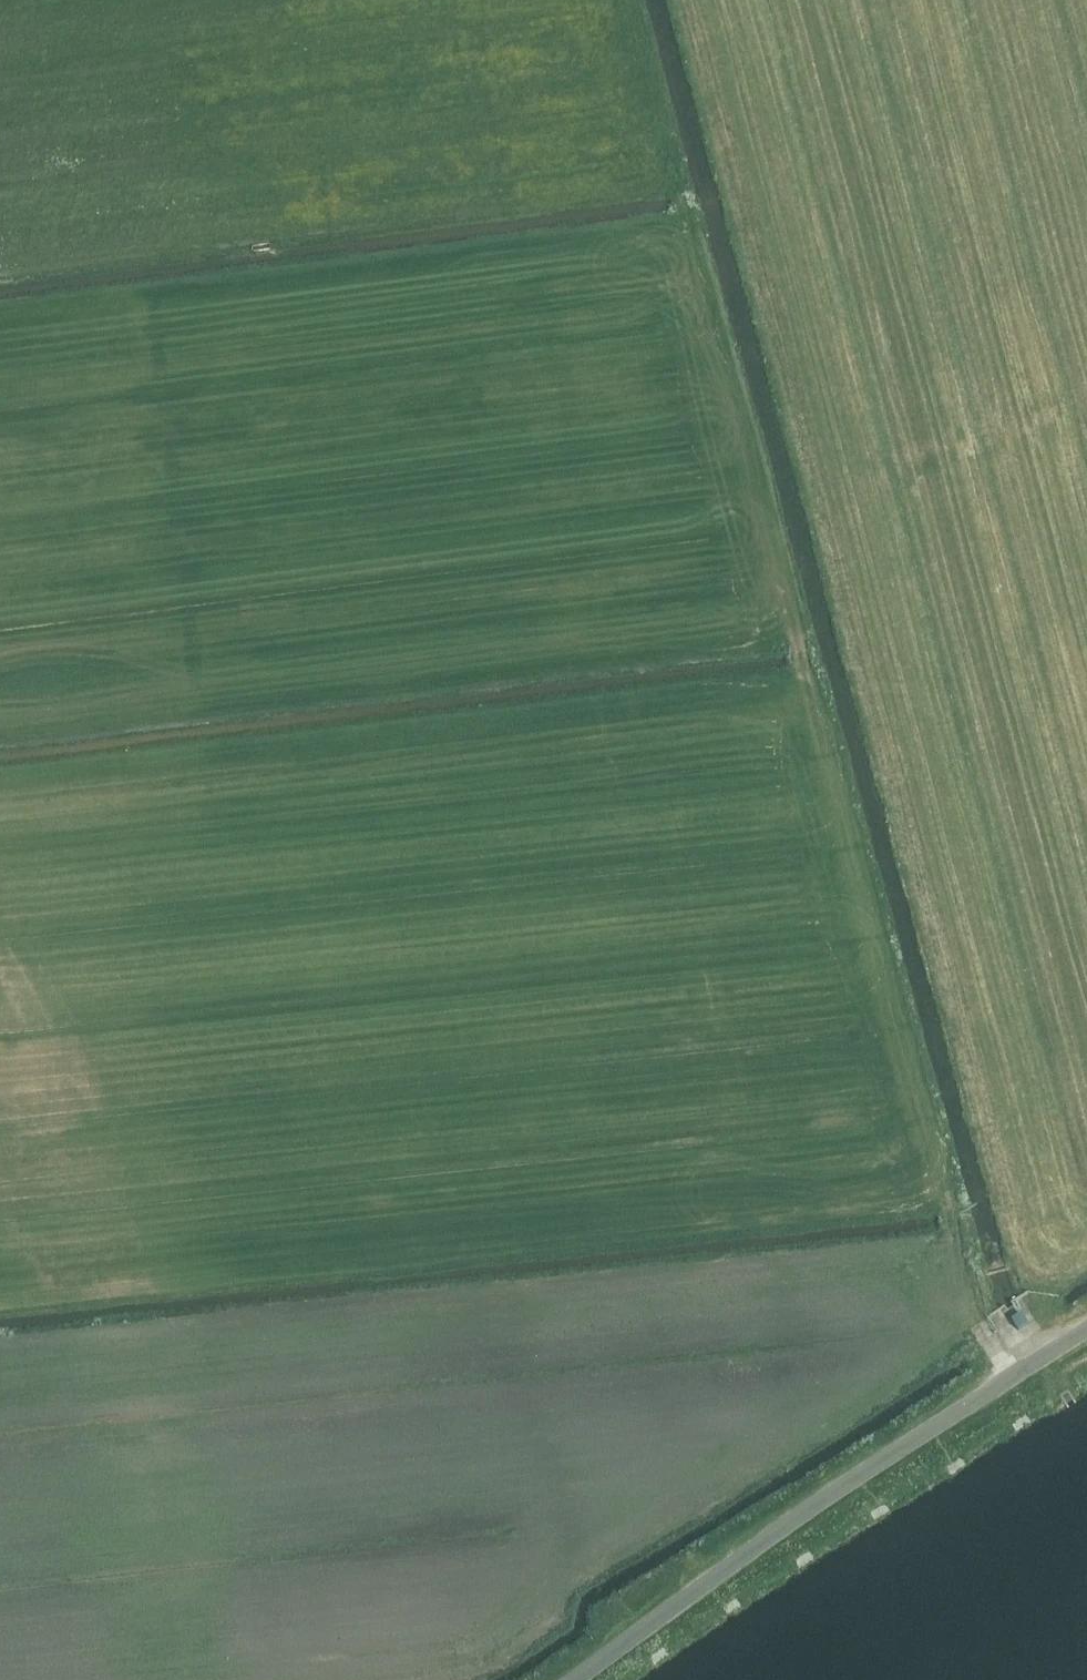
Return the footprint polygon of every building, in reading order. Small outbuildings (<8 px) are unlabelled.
[(1027,1325),(1021,1315),(1011,1321),(1018,1331),(1027,1325)]
